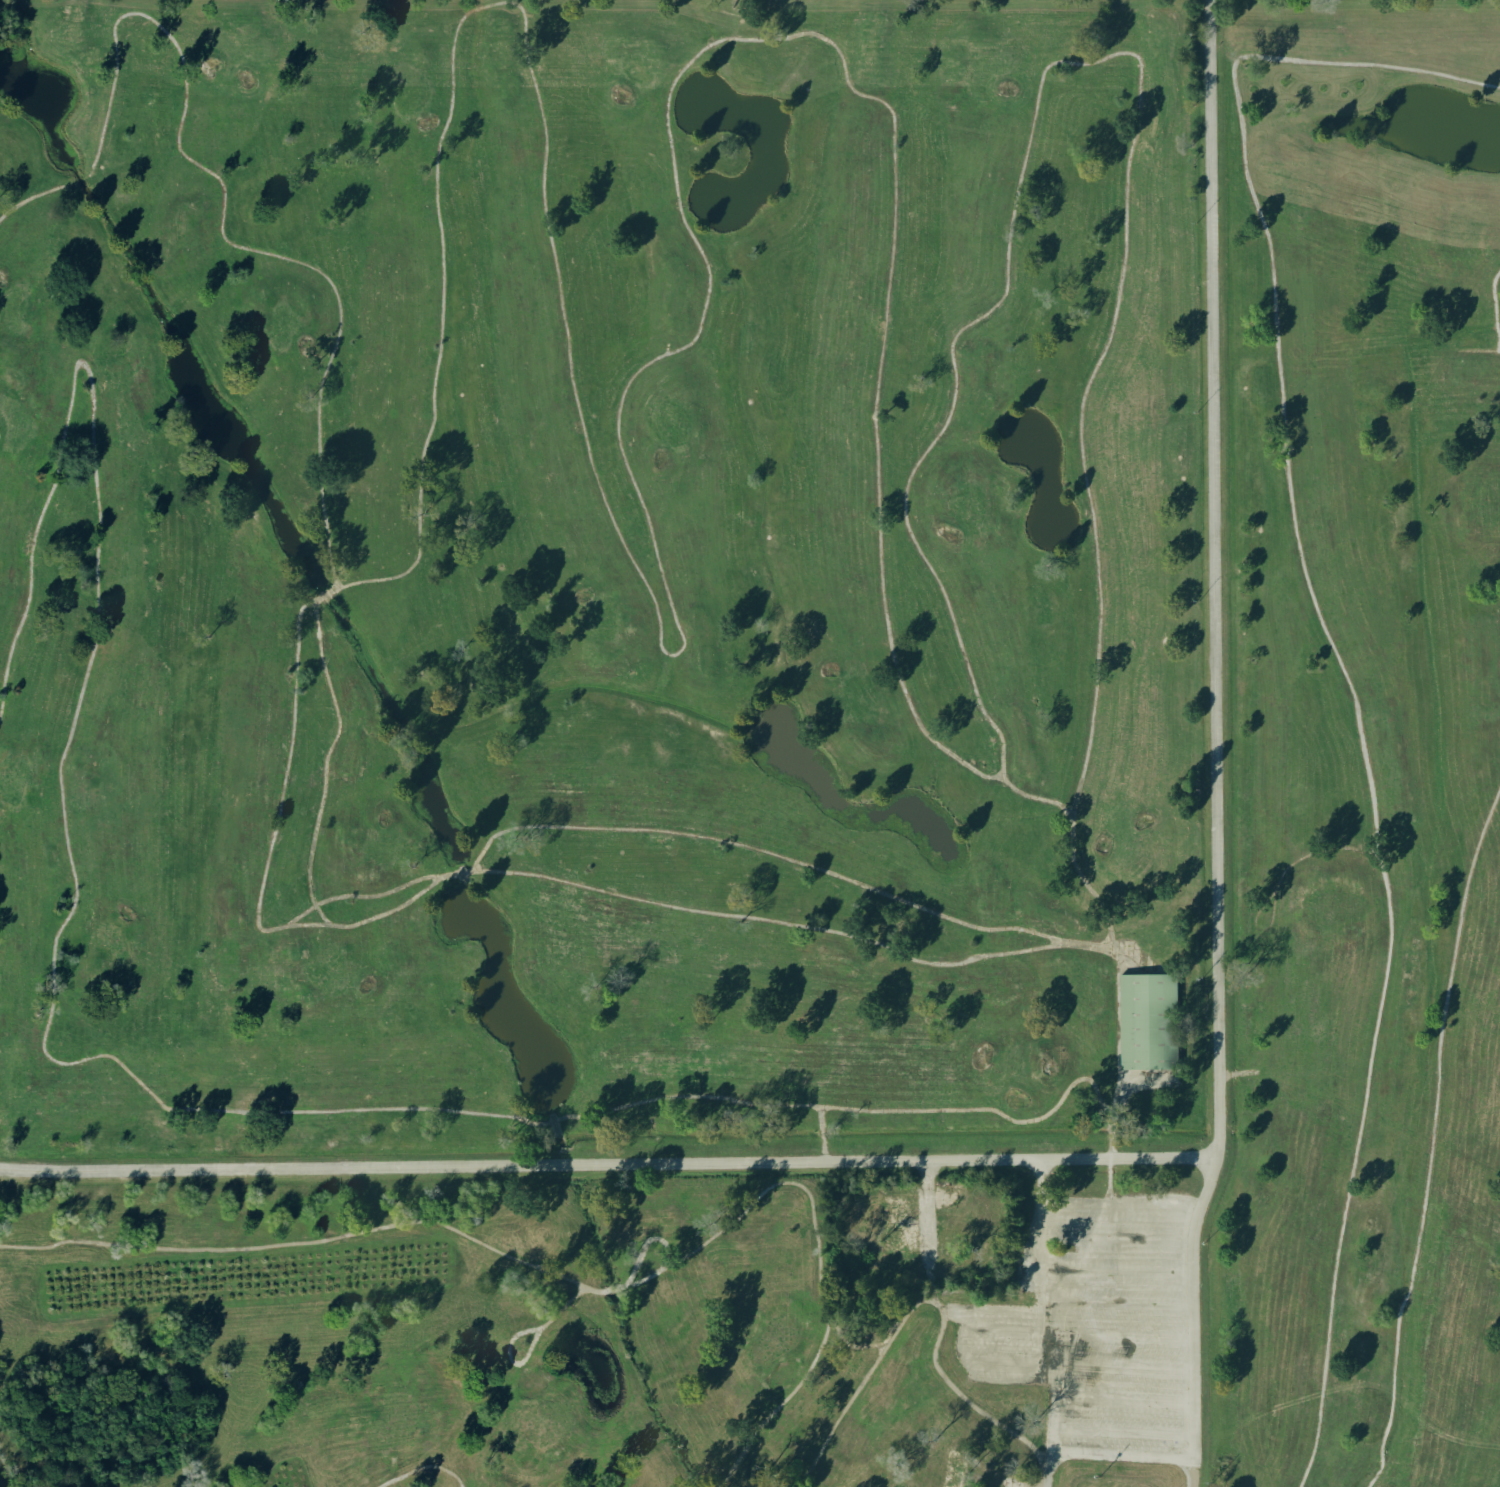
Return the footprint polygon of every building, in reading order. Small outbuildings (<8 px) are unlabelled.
[(1122,975),(1177,975),(1179,1068),(1122,1069),(1122,975)]
